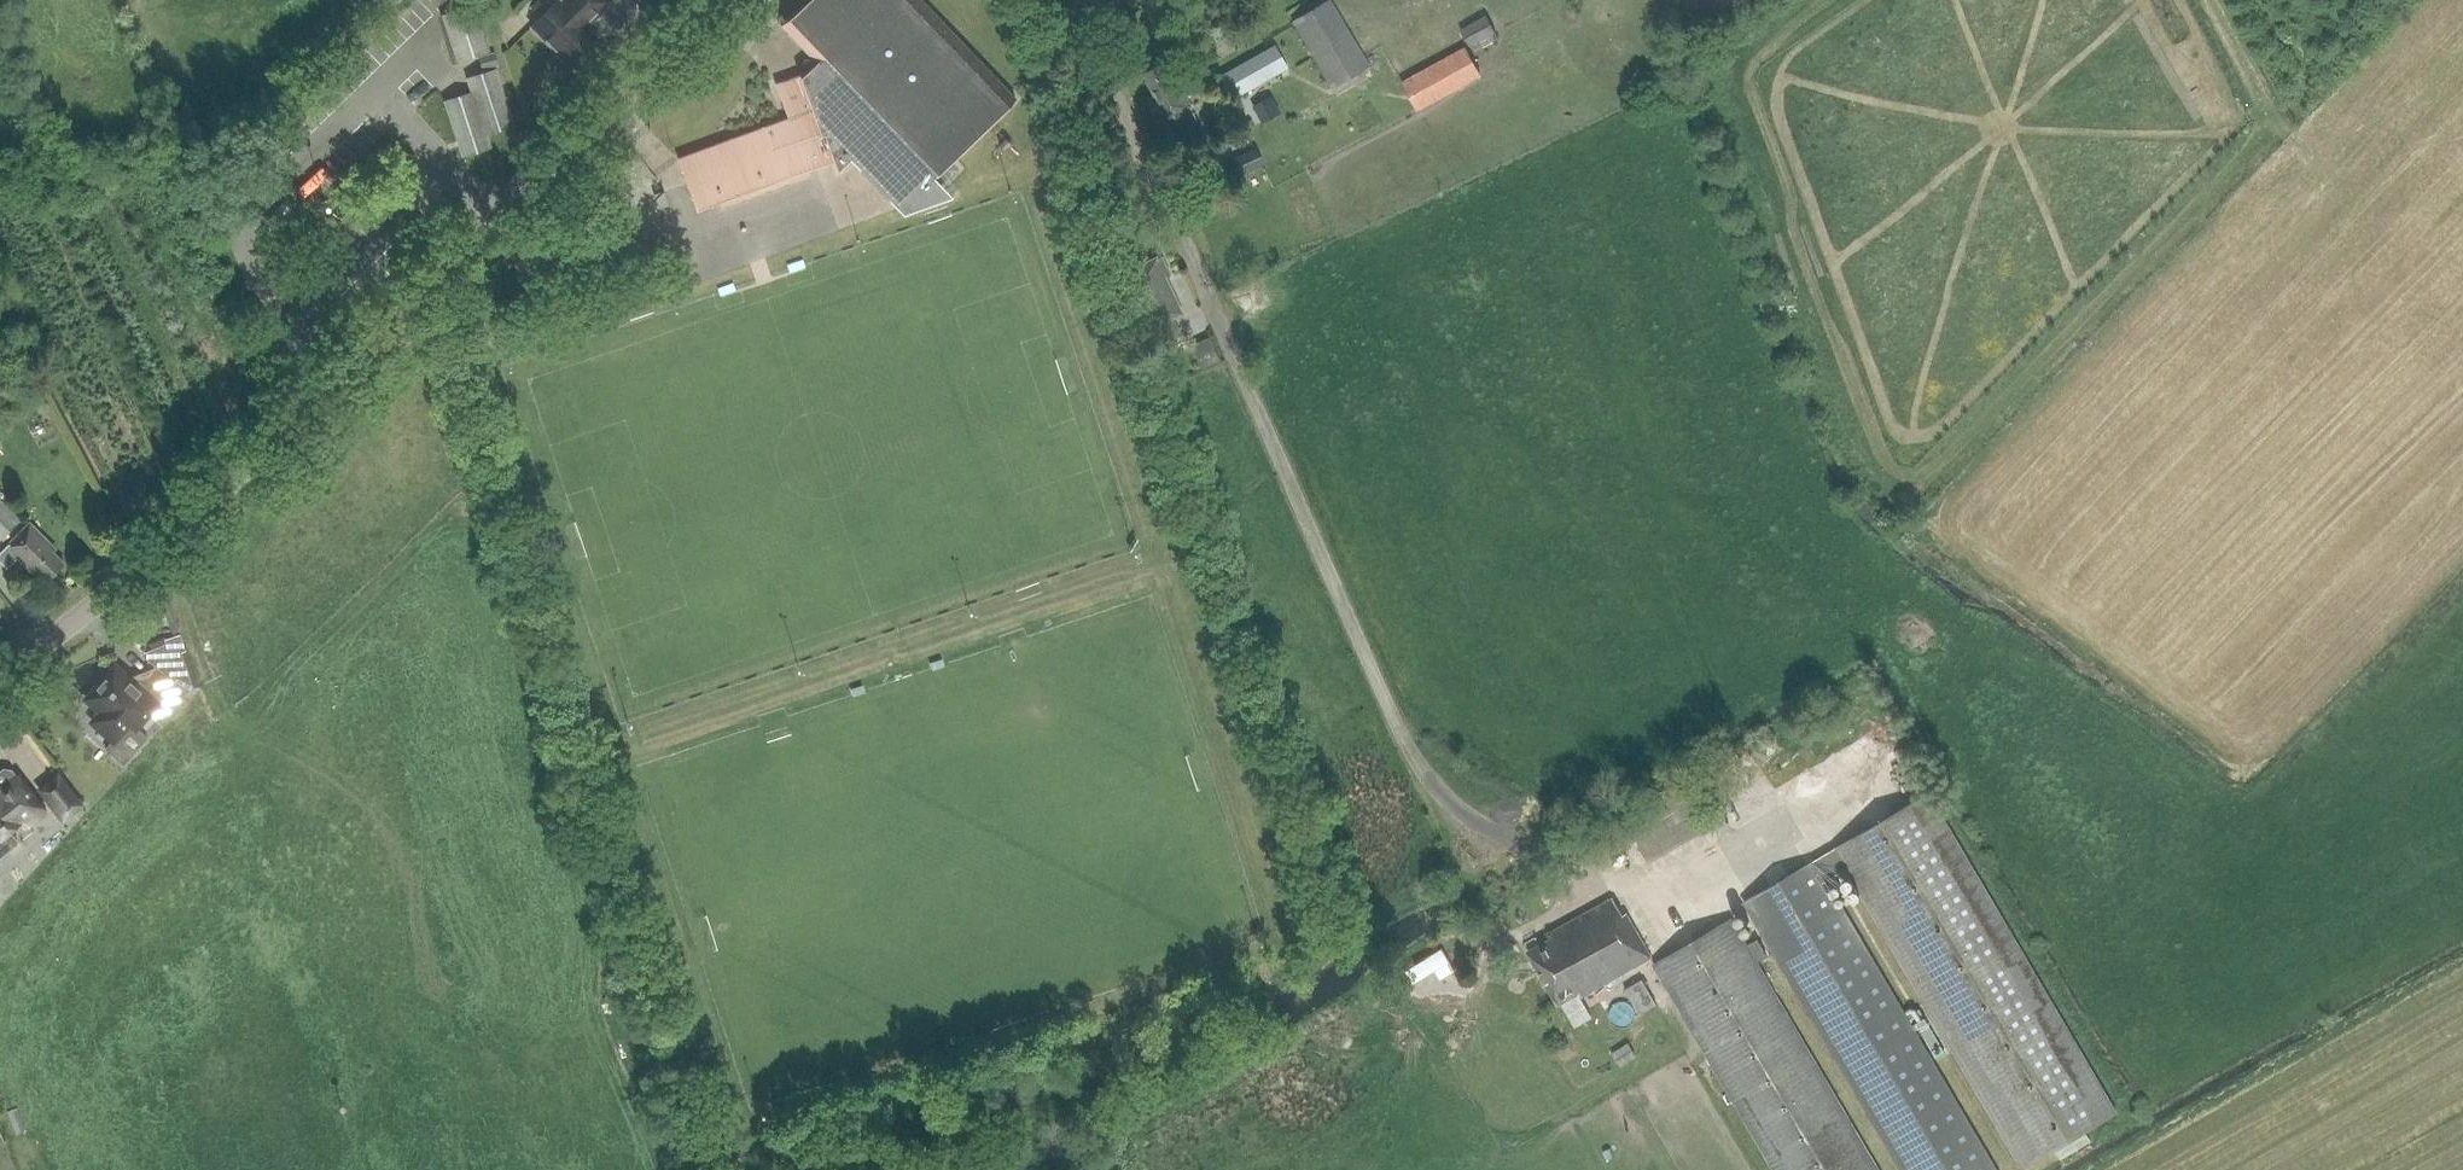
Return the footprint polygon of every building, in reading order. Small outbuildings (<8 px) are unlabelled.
[(610,0),(560,0),(559,1),(558,0),(557,0),(531,27),(566,61),(594,34),(584,25),(610,0)] [(780,27),(815,63),(800,78),(820,134),(823,133),(833,161),(832,162),(836,172),(847,161),(901,217),(946,200),(928,181),(1013,99),(918,0),(808,0),(780,27)] [(1368,65),(1330,0),(1328,0),(1292,21),(1331,87),(1368,65)] [(458,57),(490,47),(476,1),(444,11),(458,57)] [(1460,29),(1469,46),(1495,32),(1486,15),(1460,29)] [(1286,68),(1274,46),(1218,77),(1230,99),(1286,68)] [(1480,74),(1465,48),(1401,83),(1416,109),(1480,74)] [(1195,120),(1189,106),(1172,69),(1165,72),(1160,63),(1141,72),(1152,96),(1146,99),(1156,121),(1172,114),(1178,127),(1195,120)] [(487,129),(514,121),(497,65),(468,74),(472,88),(445,96),(463,152),(491,143),(487,129)] [(705,149),(676,159),(685,183),(695,211),(832,162),(833,161),(823,133),(820,134),(800,78),(799,76),(774,85),(787,119),(705,149)] [(1248,97),(1261,121),(1277,112),(1264,88),(1248,97)] [(1222,162),(1230,180),(1262,165),(1254,147),(1222,162)] [(658,209),(668,206),(663,191),(662,192),(653,195),(658,209)] [(1124,273),(1149,326),(1145,328),(1153,347),(1181,334),(1172,316),(1180,312),(1163,276),(1169,274),(1160,255),(1124,273)] [(1214,338),(1198,343),(1206,365),(1222,360),(1214,338)] [(20,520),(0,500),(0,538),(20,520)] [(64,563),(52,551),(55,548),(29,523),(0,552),(0,553),(10,563),(16,556),(31,572),(34,569),(46,581),(64,563)] [(148,712),(159,722),(190,687),(174,644),(144,656),(157,668),(138,688),(115,667),(87,699),(102,712),(93,722),(113,739),(104,750),(122,766),(148,737),(135,726),(148,712)] [(57,775),(39,789),(62,819),(80,805),(57,775)] [(18,777),(0,791),(0,837),(20,821),(24,827),(44,811),(18,777)] [(1649,864),(1712,825),(1685,781),(1583,843),(1596,865),(1635,841),(1649,864)] [(1846,869),(2021,1169),(2022,1169),(2116,1116),(1930,795),(1810,865),(1821,884),(1846,869)] [(1810,865),(1750,899),(1745,902),(1901,1169),(1993,1169),(1841,908),(1837,910),(1821,884),(1810,865)] [(1557,1000),(1576,989),(1580,996),(1650,957),(1627,912),(1623,914),(1614,897),(1552,931),(1556,938),(1531,951),(1557,1000)] [(1731,918),(1652,963),(1773,1169),(1877,1169),(1731,918)] [(1435,970),(1440,979),(1454,971),(1441,949),(1404,971),(1411,983),(1435,970)] [(1656,1005),(1641,980),(1624,990),(1638,1015),(1656,1005)]
